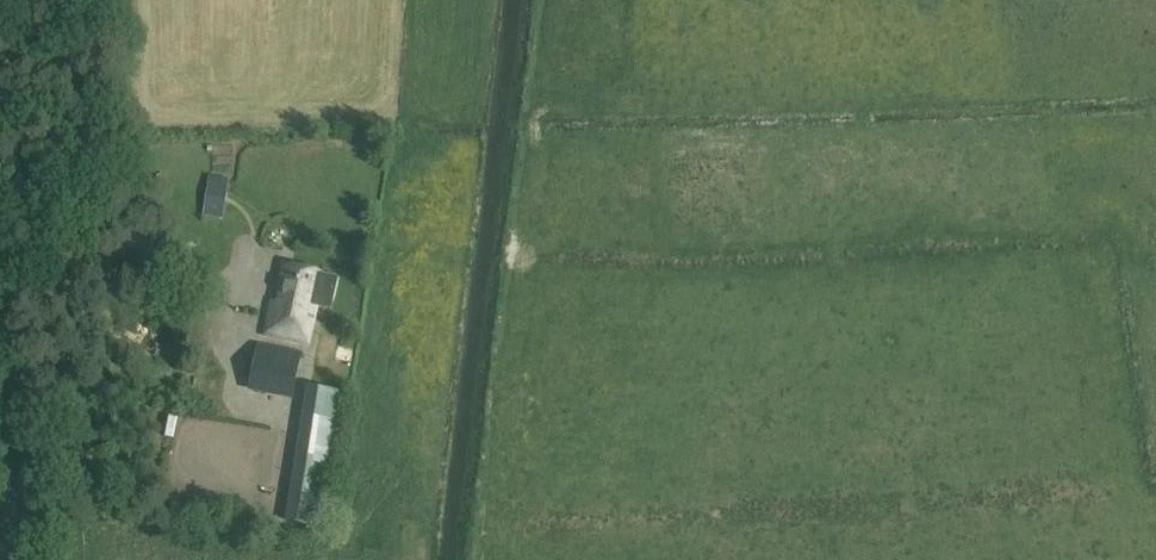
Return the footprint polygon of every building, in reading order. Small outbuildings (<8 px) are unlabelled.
[(207,205),(221,208),(224,190),(210,187),(207,205)] [(307,343),(321,273),(281,265),(274,301),(271,301),(264,334),(307,343)] [(299,355),(260,346),(249,398),(288,407),(299,355)] [(304,418),(297,471),(289,522),(328,531),(334,500),(330,500),(348,396),(309,389),(304,418)]
